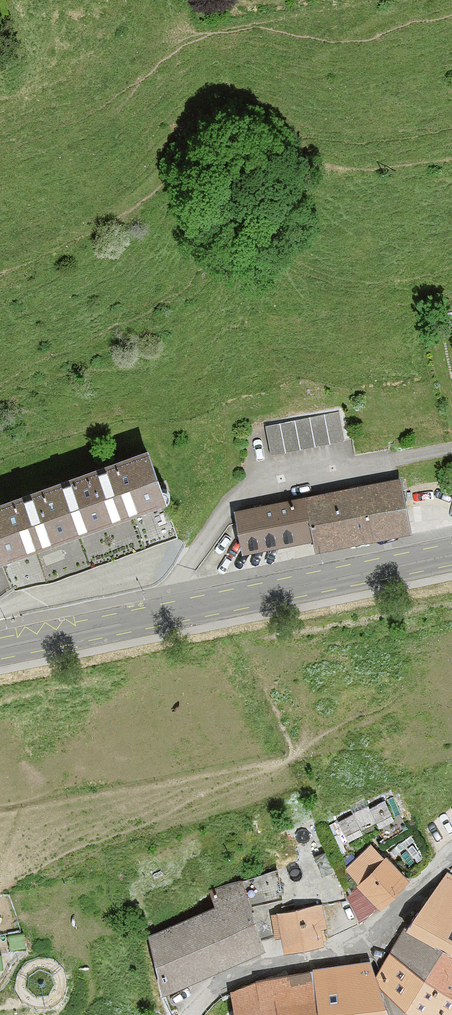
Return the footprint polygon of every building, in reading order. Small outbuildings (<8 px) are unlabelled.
[(444,312),(446,329),(451,328),(451,310),(444,312)] [(265,425),(271,454),(345,440),(339,411),(265,425)] [(166,499),(148,448),(0,502),(0,559),(166,499)] [(316,550),(413,532),(402,478),(237,510),(245,551),(314,537),(316,550)] [(381,905),(410,876),(386,853),(385,854),(371,842),(345,868),(358,880),(357,882),(381,905)] [(148,931),(162,988),(266,941),(252,903),(283,896),(278,867),(243,878),(242,877),(210,888),(215,901),(148,931)] [(405,924),(442,942),(451,948),(451,873),(447,870),(405,924)] [(281,934),(284,948),(325,940),(321,924),(327,923),(323,900),(271,911),(275,935),(281,934)] [(382,983),(405,999),(442,942),(405,924),(377,971),(382,983)] [(405,999),(423,1014),(451,1014),(451,948),(442,942),(405,999)] [(320,1014),(394,1014),(387,993),(382,983),(377,971),(371,957),(313,966),(320,1014)] [(313,966),(255,976),(255,979),(231,988),(231,992),(224,995),(228,1014),(320,1014),(313,966)]
